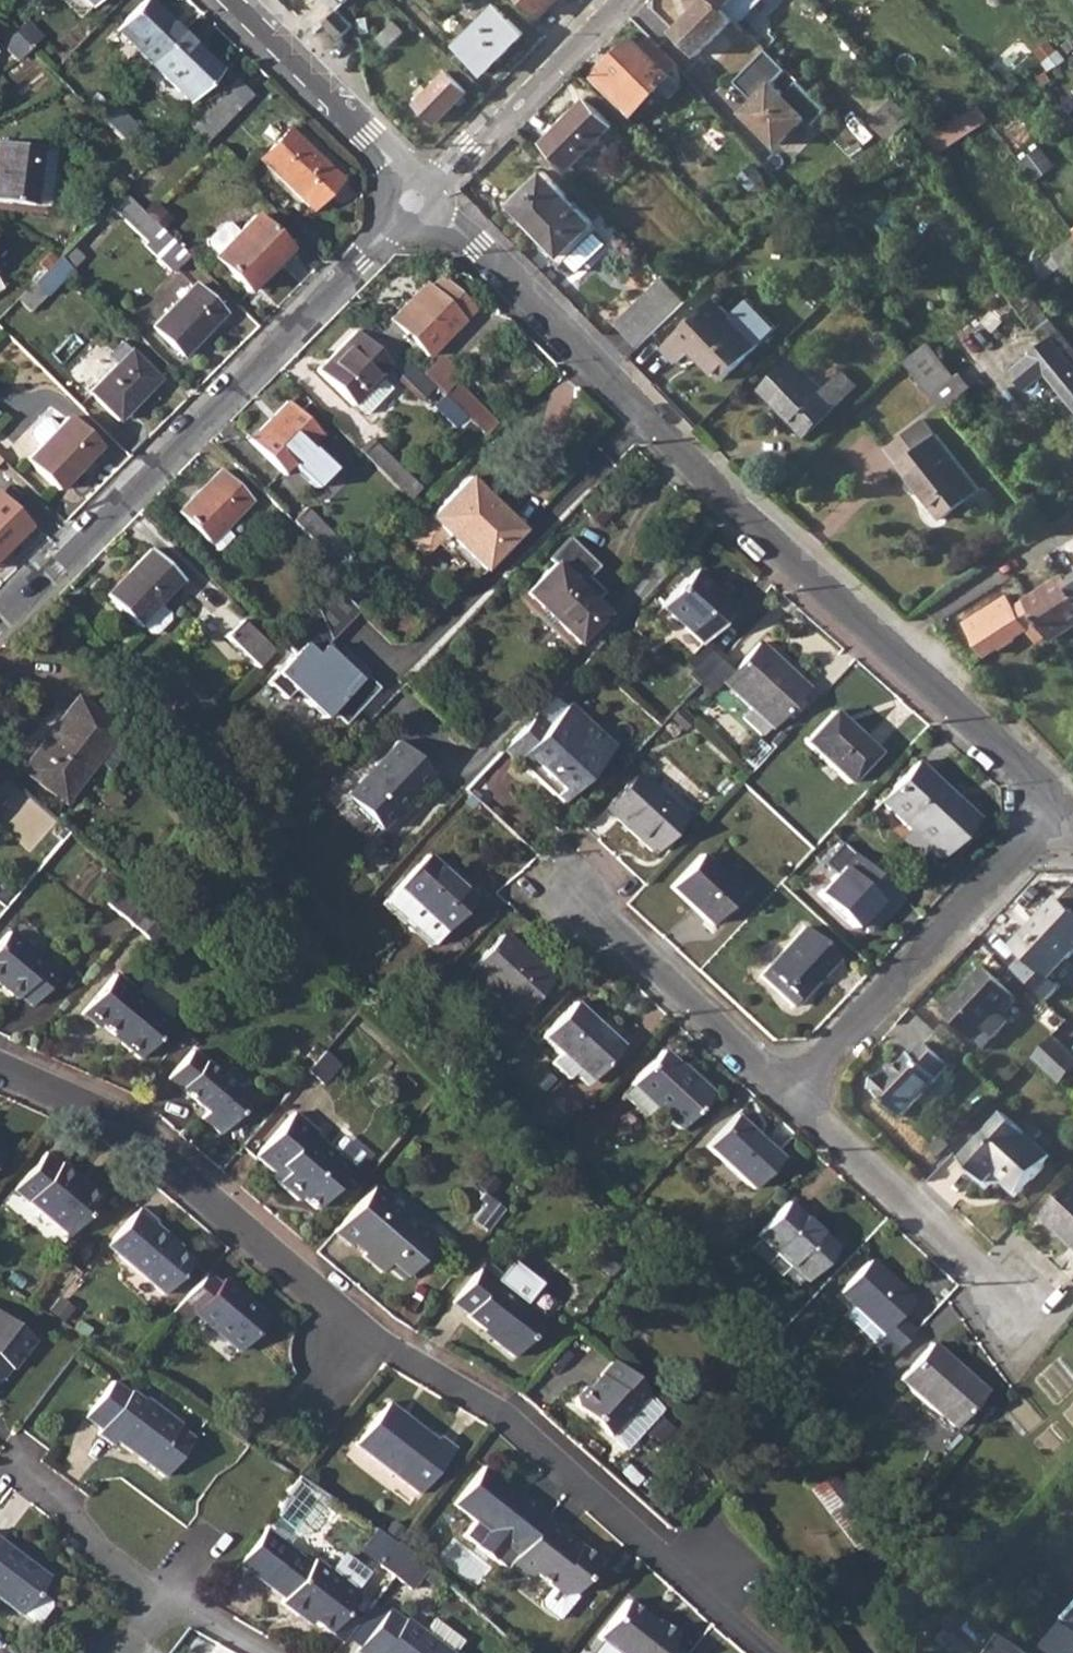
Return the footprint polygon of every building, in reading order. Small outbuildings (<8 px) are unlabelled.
[(150,65),(182,33),(149,0),(146,0),(115,31),(150,65)] [(543,16),(559,0),(527,0),(543,16)] [(685,1),(694,10),(673,32),(698,57),(735,18),(717,0),(686,0),(685,1)] [(740,22),(761,0),(717,0),(740,22)] [(494,5),(457,44),(487,74),(525,35),(494,5)] [(336,12),(324,24),(340,38),(351,26),(336,12)] [(396,22),(380,38),(391,48),(406,32),(396,22)] [(182,33),(150,65),(189,103),(220,71),(182,33)] [(33,38),(25,45),(40,60),(47,52),(33,38)] [(632,113),(659,87),(671,75),(669,73),(677,65),(651,38),(641,46),(633,39),(596,76),(632,113)] [(40,60),(25,45),(16,54),(31,68),(40,60)] [(827,108),(798,79),(784,93),(773,81),(786,68),(766,48),(735,79),(755,99),(744,110),(779,144),(806,116),(813,122),(827,108)] [(671,75),(659,87),(671,99),(682,88),(677,65),(669,73),(671,75)] [(1046,71),(1038,77),(1044,85),(1052,79),(1046,71)] [(431,90),(422,98),(418,103),(439,122),(468,92),(447,72),(431,90)] [(234,79),(218,95),(234,111),(250,95),(234,79)] [(417,93),(422,98),(431,90),(425,85),(417,93)] [(218,95),(188,126),(204,143),(234,111),(218,95)] [(891,98),(870,121),(889,140),(911,117),(891,98)] [(586,100),(545,142),(572,169),(612,126),(586,100)] [(942,126),(913,141),(928,160),(987,120),(978,110),(942,126)] [(290,131),(261,161),(311,211),(340,181),(290,131)] [(34,202),(42,148),(0,142),(0,199),(34,205),(34,202)] [(42,148),(34,202),(48,205),(56,150),(42,148)] [(1021,161),(1034,178),(1051,165),(1038,148),(1021,161)] [(852,167),(831,177),(837,187),(857,178),(852,167)] [(544,173),(511,205),(561,256),(594,223),(544,173)] [(123,193),(110,206),(148,243),(146,246),(170,270),(185,254),(160,229),(146,216),(141,211),(123,193)] [(152,202),(141,211),(146,216),(156,206),(152,202)] [(156,206),(146,216),(160,229),(169,219),(156,206)] [(207,251),(215,258),(247,291),(289,249),(256,217),(236,237),(228,229),(220,230),(207,243),(207,251)] [(70,246),(58,258),(71,270),(83,259),(70,246)] [(58,258),(33,284),(46,296),(71,270),(58,258)] [(663,279),(616,324),(638,347),(658,327),(684,301),(663,279)] [(389,322),(393,324),(414,344),(427,357),(471,311),(440,280),(429,291),(424,287),(389,322)] [(33,284),(17,300),(30,312),(46,296),(33,284)] [(1052,320),(1049,322),(1021,286),(1008,295),(1046,343),(1011,371),(1026,389),(1046,373),(1072,406),(1072,348),(1052,320)] [(195,287),(154,329),(183,356),(224,315),(195,287)] [(712,298),(670,340),(684,355),(691,348),(722,379),(757,344),(712,298)] [(393,324),(382,335),(400,353),(402,355),(414,344),(393,324)] [(382,335),(373,327),(362,338),(356,333),(318,372),(352,406),(390,367),(389,364),(400,353),(382,335)] [(684,355),(670,340),(662,347),(677,362),(684,355)] [(109,355),(118,364),(130,352),(122,343),(109,355)] [(927,343),(903,362),(945,412),(972,391),(960,376),(956,379),(927,343)] [(130,352),(118,364),(90,393),(119,421),(159,380),(130,352)] [(792,357),(760,389),(806,436),(856,386),(842,372),(824,389),(792,357)] [(433,386),(409,362),(398,374),(422,398),(433,386)] [(454,383),(442,395),(473,424),(484,413),(454,383)] [(286,403),(248,442),(284,476),(292,467),(310,448),(322,436),(286,403)] [(41,447),(27,460),(58,490),(99,449),(68,419),(59,429),(52,422),(42,422),(34,430),(33,438),(41,447)] [(920,420),(886,448),(899,464),(899,466),(942,519),(979,489),(935,434),(933,436),(920,420)] [(372,443),(362,453),(409,499),(419,490),(372,443)] [(310,448),(292,467),(314,488),(332,469),(310,448)] [(218,473),(178,513),(217,552),(231,537),(223,530),(249,503),(218,473)] [(468,478),(429,518),(482,570),(521,529),(468,478)] [(28,528),(0,499),(0,556),(28,528)] [(303,509),(291,521),(340,569),(351,556),(303,509)] [(148,548),(103,596),(135,626),(137,623),(148,633),(154,634),(167,620),(167,614),(157,604),(179,580),(148,548)] [(553,564),(524,595),(575,645),(604,615),(553,564)] [(691,572),(658,608),(699,645),(731,609),(691,572)] [(1026,598),(1027,600),(1049,634),(1053,639),(1072,627),(1072,587),(1067,578),(1064,573),(1026,598)] [(315,608),(329,641),(359,611),(335,588),(315,608)] [(985,655),(998,647),(1017,636),(1028,628),(1037,642),(1049,634),(1027,600),(1015,608),(1008,597),(965,622),(985,655)] [(329,641),(315,608),(282,642),(293,653),(265,682),(282,699),(291,691),(320,719),(327,712),(341,726),(376,690),(342,657),(337,662),(322,648),(327,643),(329,641)] [(225,637),(256,668),(273,651),(241,620),(225,637)] [(942,620),(935,626),(943,634),(949,628),(942,620)] [(1017,636),(998,647),(1001,652),(1019,640),(1017,636)] [(322,648),(337,662),(342,657),(327,643),(322,648)] [(731,675),(722,685),(750,711),(743,720),(762,737),(806,689),(759,645),(731,675)] [(689,672),(701,683),(719,664),(707,653),(689,672)] [(719,664),(701,683),(712,694),(722,685),(731,675),(719,664)] [(76,697),(21,770),(64,802),(95,761),(108,743),(118,731),(76,697)] [(535,716),(503,752),(559,803),(610,749),(568,707),(548,728),(535,716)] [(833,713),(805,745),(847,785),(876,753),(833,713)] [(758,741),(742,760),(750,768),(767,749),(758,741)] [(394,742),(343,797),(378,832),(408,802),(404,798),(409,793),(414,795),(432,776),(394,742)] [(108,743),(95,761),(109,771),(122,755),(108,743)] [(915,764),(879,804),(937,859),(974,819),(915,764)] [(638,775),(604,811),(652,855),(685,818),(638,775)] [(833,873),(814,895),(855,931),(862,922),(873,931),(900,900),(839,847),(824,864),(833,873)] [(699,856),(670,889),(710,925),(740,893),(699,856)] [(427,857),(386,902),(433,944),(473,899),(427,857)] [(128,885),(110,906),(118,912),(136,892),(128,885)] [(136,892),(118,912),(134,926),(152,906),(136,892)] [(1013,947),(1048,980),(1072,953),(1072,915),(1057,901),(1013,947)] [(152,906),(134,926),(150,940),(168,919),(152,906)] [(168,919),(150,940),(157,947),(175,925),(168,919)] [(804,928),(760,977),(793,1007),(837,959),(804,928)] [(0,942),(0,987),(15,999),(18,996),(31,1006),(57,974),(7,933),(0,942)] [(501,936),(469,971),(516,1015),(548,981),(501,936)] [(973,1040),(984,1030),(999,1012),(1013,997),(982,969),(943,1013),(973,1040)] [(114,975),(82,1014),(98,1027),(101,1023),(114,1035),(112,1038),(138,1059),(169,1022),(114,975)] [(573,1003),(540,1037),(589,1081),(620,1048),(573,1003)] [(999,1012),(984,1030),(995,1039),(1010,1022),(999,1012)] [(1069,1053),(1053,1038),(1032,1060),(1048,1075),(1069,1053)] [(891,1067),(871,1089),(903,1118),(937,1080),(935,1078),(946,1066),(946,1064),(924,1044),(922,1044),(911,1055),(910,1054),(896,1071),(894,1071),(891,1067)] [(661,1051),(630,1085),(653,1107),(677,1130),(710,1094),(679,1064),(677,1066),(661,1051)] [(190,1052),(167,1079),(206,1112),(201,1119),(220,1135),(247,1102),(190,1052)] [(1069,1053),(1048,1075),(1061,1086),(1072,1073),(1072,1057),(1069,1053)] [(323,1054),(307,1071),(323,1085),(339,1067),(323,1054)] [(653,1107),(630,1085),(621,1094),(643,1116),(653,1107)] [(254,1156),(273,1173),(280,1179),(277,1184),(297,1201),(301,1197),(314,1210),(350,1169),(312,1136),(314,1133),(292,1114),(254,1156)] [(1005,1114),(962,1161),(986,1183),(997,1172),(1020,1195),(1052,1159),(1005,1114)] [(734,1117),(706,1146),(751,1188),(779,1158),(734,1117)] [(45,1154),(13,1192),(67,1237),(101,1198),(59,1163),(57,1164),(45,1154)] [(273,1173),(269,1177),(277,1184),(280,1179),(273,1173)] [(373,1186),(334,1233),(350,1247),(354,1243),(365,1253),(361,1257),(381,1274),(385,1268),(399,1281),(435,1238),(420,1225),(416,1229),(386,1203),(389,1200),(373,1186)] [(1044,1221),(1072,1247),(1072,1188),(1044,1221)] [(483,1193),(478,1199),(484,1203),(488,1198),(483,1193)] [(484,1203),(471,1219),(485,1230),(501,1211),(488,1198),(484,1203)] [(755,1236),(758,1238),(801,1279),(804,1282),(835,1248),(787,1204),(755,1236)] [(138,1209),(106,1248),(163,1296),(191,1263),(151,1228),(155,1224),(138,1209)] [(801,1279),(758,1238),(748,1249),(777,1276),(781,1273),(794,1286),(801,1279)] [(466,1315),(495,1338),(492,1341),(513,1357),(543,1319),(524,1304),(529,1297),(540,1283),(511,1260),(500,1274),(484,1262),(453,1302),(467,1314),(466,1315)] [(840,1294),(854,1307),(883,1334),(873,1344),(874,1345),(888,1360),(914,1333),(897,1318),(913,1301),(870,1261),(840,1294)] [(204,1275),(169,1314),(182,1326),(194,1313),(238,1351),(265,1319),(221,1281),(216,1287),(204,1275)] [(854,1307),(845,1318),(873,1344),(883,1334),(854,1307)] [(6,1366),(10,1369),(33,1340),(0,1315),(0,1374),(6,1366)] [(932,1346),(901,1382),(951,1429),(983,1392),(932,1346)] [(631,1376),(614,1359),(599,1375),(600,1376),(592,1386),(584,1386),(574,1399),(574,1406),(608,1436),(646,1393),(631,1376)] [(110,1380),(84,1415),(101,1429),(97,1433),(111,1443),(115,1440),(163,1477),(191,1439),(176,1428),(179,1424),(143,1397),(140,1400),(127,1390),(125,1391),(110,1380)] [(387,1403),(355,1443),(416,1495),(453,1448),(436,1435),(432,1439),(387,1403)] [(461,1536),(504,1569),(508,1565),(547,1515),(531,1502),(526,1508),(499,1487),(502,1484),(481,1467),(452,1505),(473,1521),(461,1536)] [(270,1518),(261,1529),(286,1547),(325,1495),(293,1474),(276,1496),(270,1518)] [(830,1474),(811,1488),(856,1548),(876,1533),(830,1474)] [(566,1530),(547,1515),(508,1565),(526,1580),(531,1573),(549,1588),(559,1596),(570,1594),(572,1591),(596,1561),(571,1540),(569,1543),(561,1537),(566,1530)] [(236,1563),(260,1581),(284,1598),(281,1603),(308,1625),(310,1621),(327,1635),(357,1595),(354,1592),(364,1578),(355,1571),(354,1564),(344,1557),(337,1558),(326,1572),(312,1561),(309,1564),(286,1547),(261,1529),(236,1563)] [(19,1614),(20,1613),(32,1622),(38,1621),(48,1607),(48,1601),(36,1592),(47,1577),(0,1541),(0,1599),(19,1614)] [(398,1543),(381,1565),(394,1575),(411,1553),(398,1543)] [(572,1591),(570,1594),(559,1596),(549,1588),(542,1597),(542,1604),(560,1617),(577,1595),(572,1591)] [(670,1643),(678,1633),(659,1618),(654,1625),(644,1617),(646,1614),(627,1599),(598,1635),(619,1652),(683,1652),(670,1643)] [(1065,1617),(1072,1626),(1072,1608),(1065,1617)] [(357,1651),(359,1652),(453,1652),(461,1642),(434,1623),(424,1635),(404,1620),(402,1623),(387,1611),(357,1651)] [(957,1632),(994,1652),(1004,1632),(968,1612),(957,1632)] [(1038,1647),(1046,1652),(1072,1652),(1072,1631),(1061,1622),(1038,1647)] [(1005,1636),(993,1652),(1028,1652),(1005,1636)]
